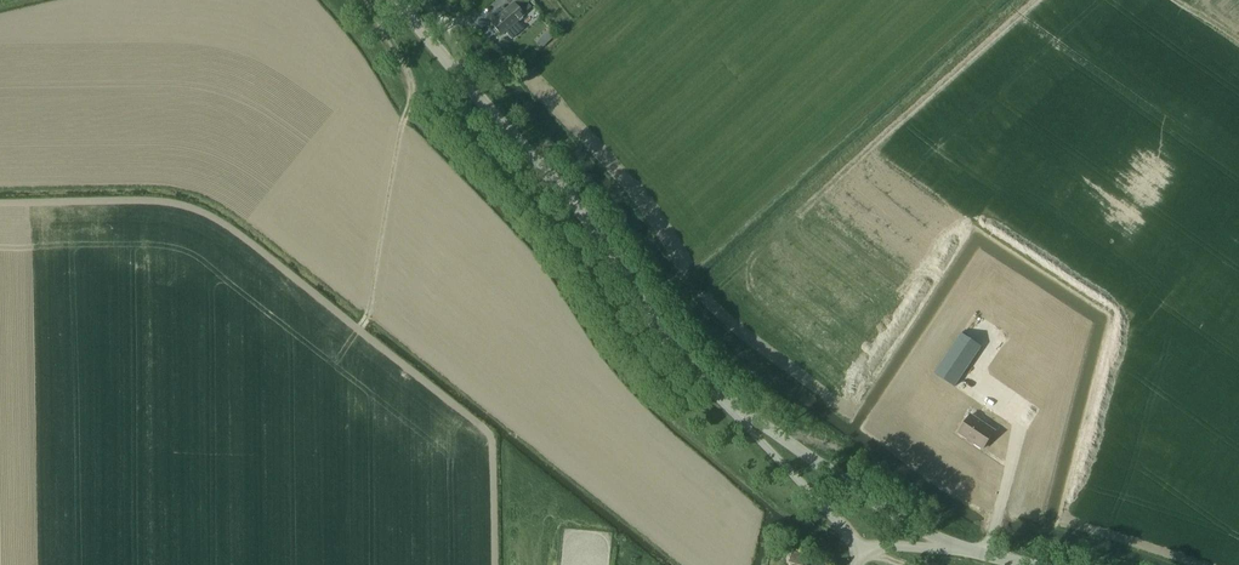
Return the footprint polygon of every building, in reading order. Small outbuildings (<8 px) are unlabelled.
[(501,36),(505,32),(511,40),(523,30),(516,23),(524,17),(523,15),(531,9),(524,0),(518,0),(490,23),(501,36)] [(981,346),(961,333),(934,373),(954,387),(981,346)] [(995,431),(971,415),(959,433),(983,448),(995,431)] [(800,564),(802,564),(805,556),(791,553),(788,562),(800,564)]
